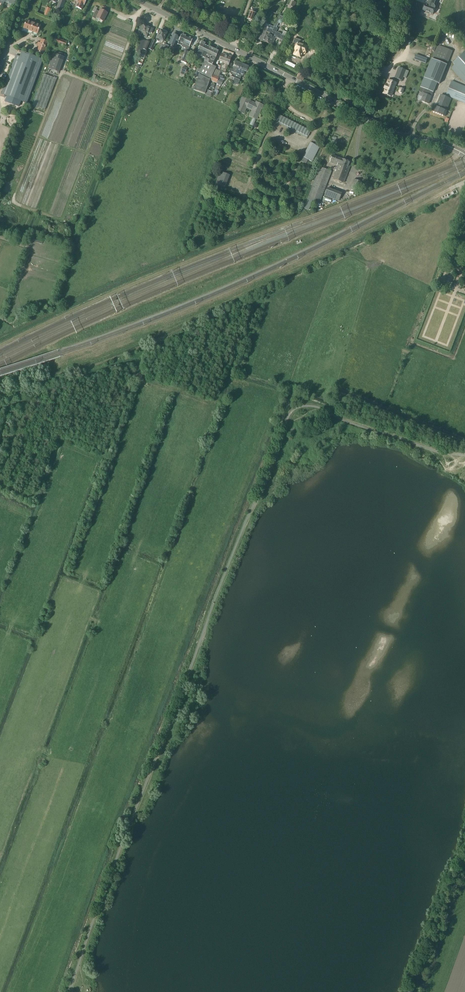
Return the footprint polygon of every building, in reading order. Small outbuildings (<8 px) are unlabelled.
[(14,4),(16,0),(0,0),(7,3),(6,6),(12,8),(14,4)] [(56,9),(61,11),(65,1),(63,0),(59,0),(56,9)] [(79,3),(77,8),(81,10),(83,5),(84,5),(87,0),(72,0),(79,3)] [(426,4),(423,10),(433,14),(436,7),(435,5),(437,0),(429,0),(428,3),(427,4),(426,4)] [(96,18),(100,19),(100,18),(104,20),(107,13),(100,9),(99,12),(96,11),(93,18),(95,19),(96,18)] [(256,11),(251,9),(247,19),(253,21),(254,19),(255,19),(257,15),(255,14),(256,13),(255,13),(256,11)] [(273,27),(270,35),(266,43),(272,46),(274,43),(273,42),(275,37),(282,40),(284,36),(280,35),(281,34),(277,33),(276,33),(275,32),(277,28),(276,28),(278,23),(280,24),(282,23),(282,21),(282,20),(284,17),(279,15),(273,27)] [(26,21),(23,28),(37,33),(40,26),(26,21)] [(142,36),(143,36),(142,37),(146,38),(147,36),(148,33),(149,34),(150,34),(150,33),(151,34),(153,29),(150,27),(150,28),(142,25),(140,28),(139,27),(138,30),(139,30),(137,35),(141,36),(142,34),(143,34),(143,35),(142,35),(142,36)] [(258,39),(262,41),(266,43),(270,35),(273,27),(270,26),(269,26),(268,28),(264,26),(258,39)] [(156,39),(156,40),(159,41),(162,43),(167,33),(160,30),(156,39)] [(182,46),(187,36),(182,34),(180,38),(178,37),(179,37),(173,34),(168,44),(169,44),(174,46),(174,47),(176,42),(178,42),(177,44),(181,46),(182,46)] [(189,46),(192,39),(187,36),(182,46),(186,48),(185,51),(187,52),(189,46)] [(53,42),(56,43),(59,44),(65,46),(67,43),(58,39),(55,38),(53,42)] [(41,40),(38,50),(43,52),(47,42),(41,40)] [(139,69),(140,66),(141,67),(145,56),(147,51),(149,47),(150,44),(150,43),(144,40),(139,43),(138,47),(136,52),(142,54),(140,59),(139,59),(137,65),(136,67),(136,68),(139,69)] [(201,41),(196,57),(199,58),(201,59),(203,54),(203,53),(205,49),(203,49),(205,44),(205,43),(201,41)] [(294,50),(295,50),(294,55),(301,57),(302,53),(304,54),(307,46),(303,45),(297,43),(294,50)] [(203,53),(203,54),(201,59),(204,61),(206,55),(210,47),(205,44),(203,49),(205,49),(203,53)] [(419,95),(423,96),(421,101),(429,104),(436,87),(437,82),(440,83),(452,51),(439,46),(419,95)] [(199,73),(193,90),(205,94),(210,80),(215,69),(216,67),(212,65),(215,59),(218,51),(210,47),(206,55),(204,61),(202,67),(199,73)] [(185,51),(181,62),(187,64),(191,53),(187,52),(185,51)] [(7,99),(18,103),(19,100),(27,103),(43,60),(21,52),(20,56),(15,55),(1,94),(8,96),(7,99)] [(453,63),(455,65),(451,69),(463,82),(464,83),(464,52),(453,63)] [(55,54),(49,69),(58,72),(64,57),(55,54)] [(210,80),(216,83),(221,85),(223,81),(219,78),(219,77),(220,73),(221,72),(225,73),(227,69),(231,57),(221,54),(217,65),(221,67),(219,71),(216,70),(216,69),(215,69),(210,80)] [(416,55),(413,61),(424,65),(427,60),(416,55)] [(231,75),(232,75),(235,76),(240,63),(236,61),(232,69),(231,68),(230,72),(230,73),(230,74),(231,75)] [(240,63),(235,76),(233,80),(239,83),(242,75),(243,76),(244,72),(246,73),(246,72),(248,73),(251,68),(248,67),(249,67),(240,63)] [(408,71),(399,68),(395,78),(402,81),(403,77),(406,78),(408,71)] [(44,74),(32,105),(45,110),(56,79),(44,74)] [(384,88),(385,88),(383,93),(391,96),(395,83),(388,81),(386,86),(385,85),(384,88)] [(434,106),(432,111),(445,116),(447,111),(452,99),(452,98),(464,103),(464,86),(452,81),(446,96),(441,94),(436,106),(434,106)] [(123,95),(127,97),(129,92),(120,88),(118,93),(123,95)] [(250,99),(243,97),(237,111),(244,114),(246,108),(251,111),(249,116),(256,120),(262,105),(256,103),(256,104),(249,101),(250,99)] [(307,137),(310,131),(278,115),(275,120),(307,137)] [(318,142),(314,139),(311,143),(310,143),(303,157),(304,158),(301,162),(306,164),(307,162),(307,163),(306,164),(307,164),(309,160),(312,162),(319,147),(317,146),(318,144),(317,143),(318,142)] [(335,170),(336,170),(333,179),(343,183),(351,162),(332,155),(329,163),(337,166),(335,170)] [(312,186),(307,199),(304,208),(309,210),(311,203),(314,203),(314,202),(319,203),(332,171),(319,167),(312,186)] [(220,172),(215,185),(224,189),(229,175),(220,172)] [(358,192),(361,182),(354,179),(350,189),(358,192)] [(342,193),(327,188),(324,196),(339,202),(342,193)]
